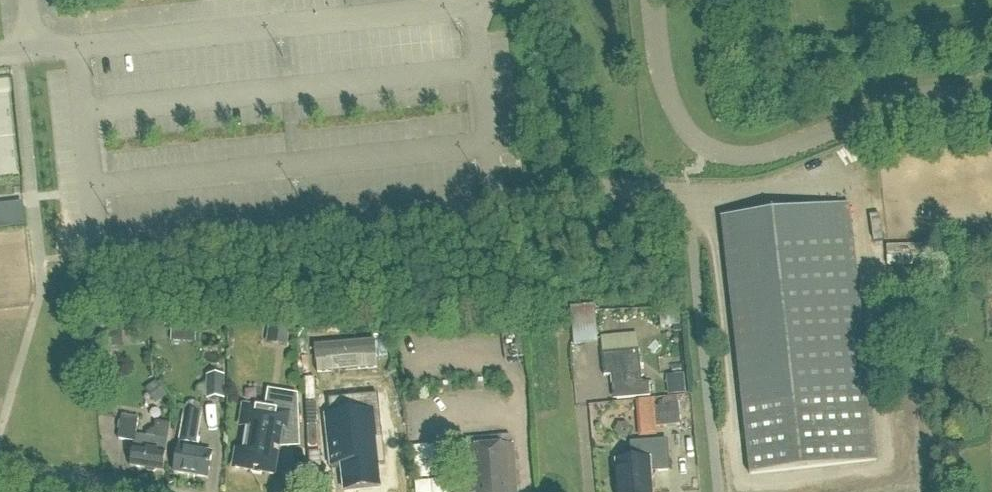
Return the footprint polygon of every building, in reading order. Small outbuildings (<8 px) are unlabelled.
[(744,413),(871,399),(849,206),(722,220),(744,413)] [(0,210),(0,231),(26,228),(24,208),(0,210)] [(601,304),(576,306),(578,345),(603,343),(601,304)] [(321,372),(384,369),(383,340),(320,343),(321,372)] [(617,402),(650,400),(649,386),(643,386),(640,353),(603,355),(605,379),(612,378),(613,390),(616,390),(617,402)] [(225,401),(226,369),(208,369),(208,401),(225,401)] [(263,475),(275,476),(278,456),(274,455),(275,449),(279,450),(283,427),(287,428),(300,428),(299,399),(271,394),(268,409),(243,404),(239,428),(247,430),(244,453),(238,452),(235,469),(241,470),(241,471),(253,473),(253,475),(262,477),(263,475)] [(871,399),(744,413),(751,476),(878,462),(871,399)] [(657,429),(681,427),(679,406),(655,409),(657,429)] [(209,481),(213,455),(198,453),(199,448),(196,448),(201,415),(185,413),(175,475),(209,481)] [(327,419),(330,445),(332,468),(343,467),(345,491),(355,491),(381,489),(379,468),(386,467),(383,440),(376,441),(373,413),(332,418),(327,419)] [(152,442),(137,439),(140,420),(123,417),(119,441),(135,444),(132,469),(162,473),(167,444),(170,426),(155,423),(152,442)] [(651,473),(670,472),(668,442),(633,445),(634,463),(618,464),(620,491),(652,491),(651,473)] [(419,476),(447,477),(447,446),(419,445),(419,476)] [(515,446),(467,449),(470,491),(518,491),(515,446)] [(421,483),(421,491),(456,491),(456,481),(421,483)]
